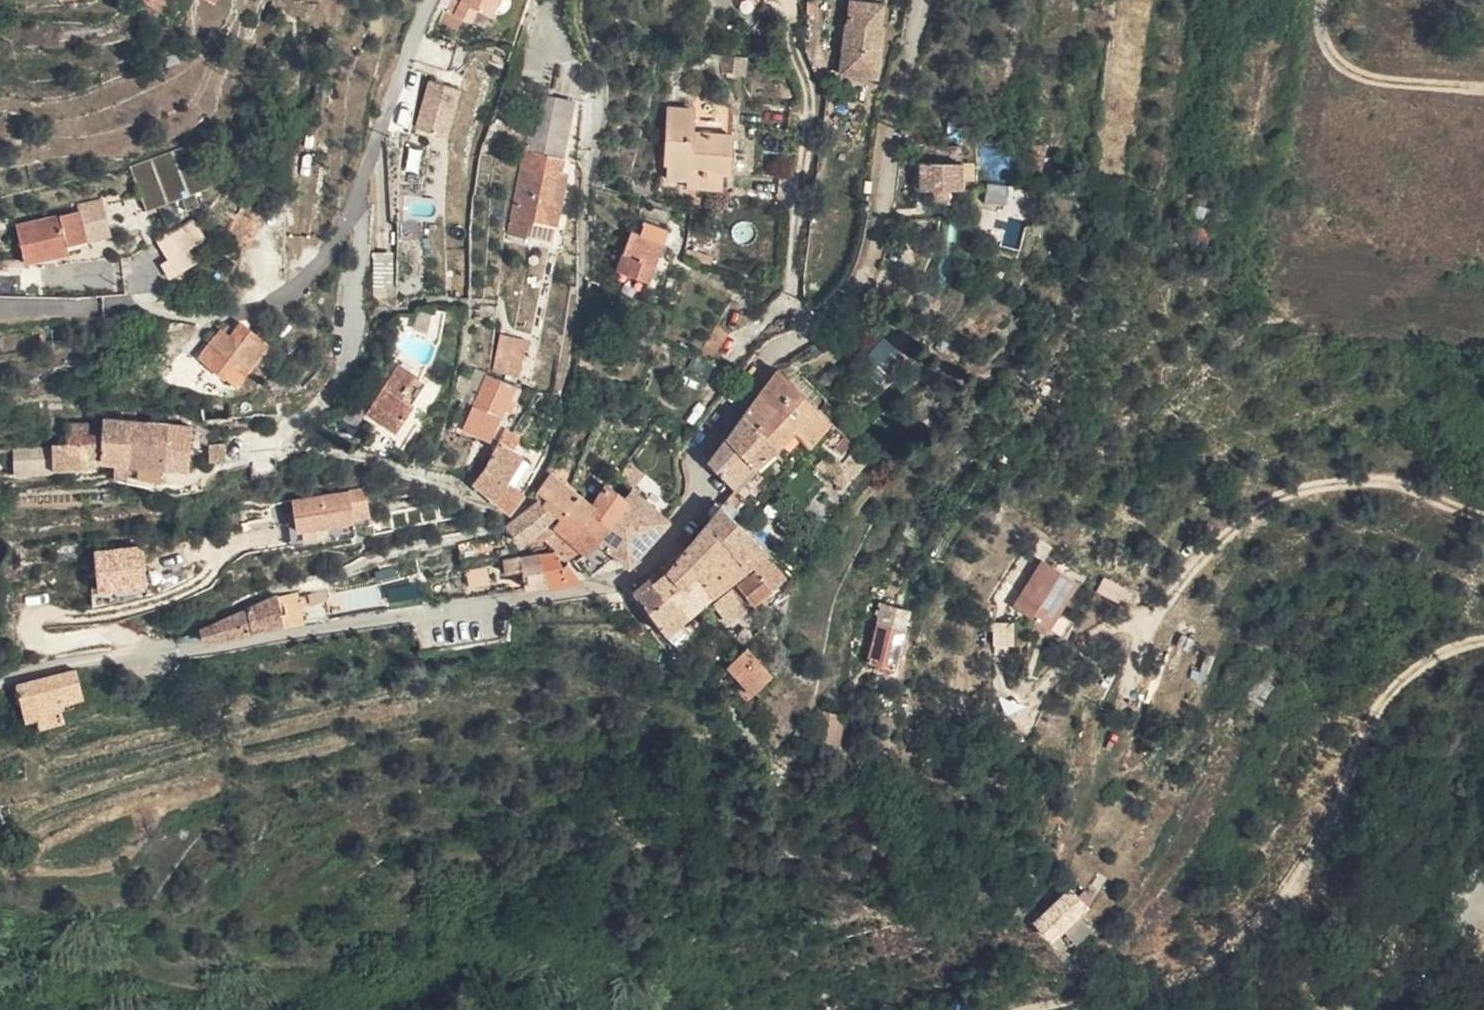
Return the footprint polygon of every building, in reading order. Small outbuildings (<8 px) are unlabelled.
[(168,10),(175,0),(152,0),(168,10)] [(443,13),(439,24),(462,32),(462,24),(488,31),(496,17),(503,0),(462,0),(455,16),(443,13)] [(887,4),(859,2),(855,25),(844,24),(841,43),(848,45),(845,72),(882,74),(888,28),(884,27),(887,4)] [(731,70),(743,71),(745,53),(727,51),(727,60),(731,70)] [(463,91),(426,81),(412,132),(448,143),(463,91)] [(562,102),(550,159),(532,156),(514,244),(534,248),(538,225),(548,173),(569,178),(583,106),(562,102)] [(697,185),(730,186),(732,173),(733,157),(736,131),(703,130),(704,107),(679,107),(675,177),(697,177),(697,185)] [(743,131),(736,131),(733,157),(742,158),(743,131)] [(140,170),(164,210),(196,192),(207,185),(223,175),(199,137),(140,170)] [(941,174),(963,171),(961,156),(921,161),(925,189),(942,187),(941,174)] [(733,157),(732,173),(741,173),(742,158),(733,157)] [(964,184),(963,171),(941,174),(942,187),(925,189),(925,196),(937,194),(937,201),(954,199),(953,185),(964,184)] [(619,174),(607,172),(602,189),(617,191),(619,174)] [(538,225),(544,226),(564,230),(576,179),(569,178),(548,173),(538,225)] [(207,185),(196,192),(203,201),(213,195),(207,185)] [(246,247),(263,226),(245,212),(228,233),(246,247)] [(90,248),(84,218),(21,231),(29,269),(73,261),(71,251),(90,248)] [(661,283),(679,230),(656,222),(652,234),(644,231),(629,272),(661,283)] [(198,255),(218,244),(206,224),(186,236),(198,255)] [(390,245),(387,275),(407,277),(407,247),(390,245)] [(697,258),(722,263),(724,250),(700,245),(697,258)] [(252,300),(246,291),(242,294),(236,297),(242,306),(252,300)] [(274,377),(292,346),(258,329),(250,342),(241,338),(224,370),(253,385),(261,370),(274,377)] [(491,371),(520,377),(528,340),(499,334),(491,371)] [(883,338),(866,358),(891,379),(908,359),(883,338)] [(378,407),(395,419),(414,397),(428,378),(408,363),(378,407)] [(824,438),(854,462),(870,443),(790,368),(788,368),(736,438),(748,450),(769,467),(778,457),(783,456),(807,431),(810,433),(803,442),(812,451),(824,438)] [(502,438),(519,383),(493,375),(478,427),(502,438)] [(363,402),(375,386),(360,376),(350,393),(363,402)] [(414,397),(424,404),(437,384),(428,378),(414,397)] [(414,397),(395,419),(408,428),(424,404),(414,397)] [(145,418),(118,415),(116,459),(134,461),(132,475),(149,478),(149,464),(142,462),(145,418)] [(80,420),(80,440),(110,439),(111,418),(80,420)] [(162,464),(179,466),(183,422),(145,418),(142,462),(149,464),(149,478),(164,482),(165,476),(161,475),(162,464)] [(183,422),(179,466),(204,468),(207,425),(183,422)] [(518,429),(488,479),(525,504),(533,497),(538,490),(522,479),(533,456),(523,450),(531,435),(528,433),(518,429)] [(748,450),(736,438),(719,460),(733,472),(748,450)] [(67,441),(65,439),(63,439),(62,441),(62,452),(66,452),(66,467),(78,465),(116,463),(116,459),(108,458),(110,439),(80,440),(67,441)] [(211,456),(238,454),(238,441),(217,442),(217,447),(212,448),(211,456)] [(876,461),(881,455),(870,443),(854,462),(843,473),(867,495),(888,471),(876,461)] [(46,475),(44,445),(12,447),(14,477),(46,475)] [(748,450),(733,472),(749,486),(755,480),(762,485),(776,474),(769,467),(748,450)] [(592,491),(560,469),(548,487),(547,490),(548,493),(552,496),(570,506),(573,501),(580,507),(592,491)] [(666,479),(653,495),(669,508),(683,492),(666,479)] [(755,480),(749,486),(755,491),(762,485),(755,480)] [(636,494),(618,481),(602,499),(578,527),(591,543),(636,494)] [(290,501),(297,535),(370,519),(363,485),(290,501)] [(638,493),(636,494),(591,543),(582,553),(590,560),(603,573),(628,551),(642,562),(680,516),(669,508),(653,495),(644,487),(638,493)] [(578,527),(602,499),(592,491),(580,507),(578,511),(564,524),(567,528),(574,524),(578,527)] [(564,536),(578,527),(574,524),(567,528),(564,524),(561,520),(572,507),(570,506),(552,496),(519,524),(537,543),(545,538),(550,545),(559,539),(564,536)] [(741,512),(733,506),(717,526),(733,543),(758,569),(790,545),(781,535),(772,542),(749,521),(746,523),(739,515),(741,512)] [(930,508),(924,506),(913,530),(922,534),(930,508)] [(733,543),(717,526),(702,543),(710,552),(694,570),(686,563),(681,569),(694,583),(705,573),(724,596),(741,582),(720,560),(733,543)] [(591,543),(578,527),(564,536),(559,539),(582,553),(591,543)] [(710,552),(702,543),(686,563),(694,570),(710,552)] [(741,582),(758,569),(733,543),(720,560),(741,582)] [(143,545),(92,550),(98,597),(148,591),(143,545)] [(535,577),(539,588),(591,573),(581,564),(570,556),(564,557),(561,547),(529,556),(515,559),(518,575),(513,575),(514,581),(535,577)] [(743,617),(796,577),(779,559),(765,569),(766,571),(728,600),(743,617)] [(1072,612),(1088,584),(1052,562),(1024,609),(1074,639),(1086,623),(1072,612)] [(658,581),(651,572),(641,581),(658,605),(674,591),(663,577),(658,581)] [(712,604),(724,596),(705,573),(694,583),(712,604)] [(712,604),(694,583),(679,596),(681,600),(687,596),(701,613),(712,604)] [(674,591),(658,605),(678,630),(692,619),(701,613),(687,596),(681,600),(679,596),(674,591)] [(911,659),(917,599),(893,597),(885,656),(911,659)] [(292,600),(260,612),(267,632),(300,626),(292,600)] [(230,623),(215,629),(217,643),(268,634),(267,632),(260,612),(230,623)] [(701,613),(692,619),(702,629),(706,620),(701,613)] [(692,619),(678,630),(692,651),(702,629),(692,619)] [(783,659),(766,641),(756,648),(737,664),(721,677),(726,683),(743,671),(762,692),(782,676),(774,667),(783,659)] [(53,681),(39,687),(47,722),(58,720),(61,728),(84,722),(80,704),(102,698),(95,671),(53,681)] [(823,741),(852,742),(857,708),(829,707),(823,741)] [(1090,917),(1099,906),(1107,897),(1099,888),(1092,894),(1081,887),(1048,918),(1066,938),(1074,931),(1085,945),(1101,929),(1090,917)]
